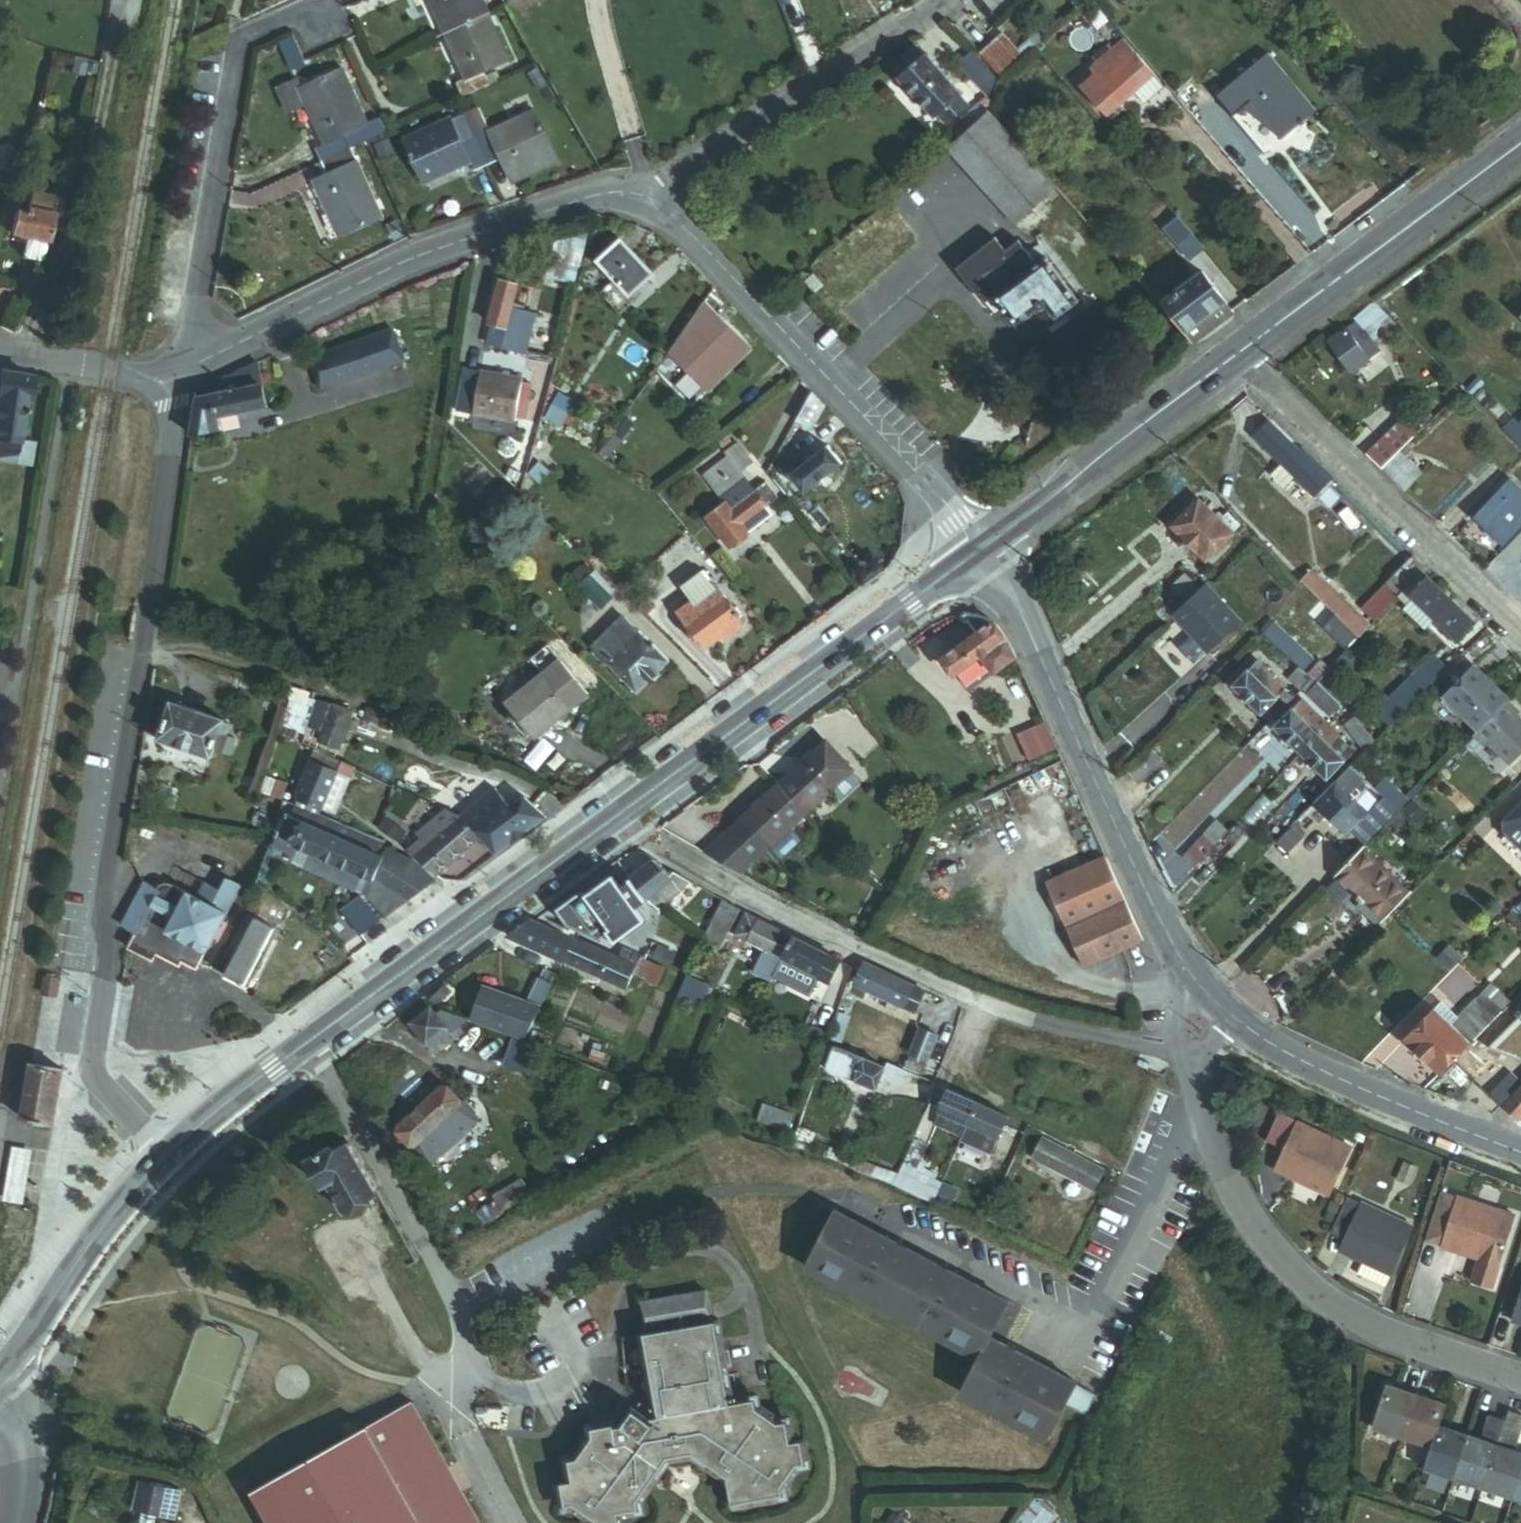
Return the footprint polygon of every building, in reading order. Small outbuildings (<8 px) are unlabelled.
[(488,17),(480,0),(432,0),(447,34),(488,17)] [(535,3),(534,0),(504,0),(511,12),(535,3)] [(482,72),(507,62),(488,17),(447,34),(466,79),(482,72)] [(1001,74),(1023,56),(1007,36),(985,54),(1001,74)] [(958,60),(992,112),(998,73),(975,46),(958,60)] [(1117,92),(1144,71),(1125,46),(1098,68),(1117,92)] [(1280,138),(1314,109),(1267,54),(1218,93),(1235,115),(1251,102),(1280,138)] [(962,104),(965,101),(924,56),(903,75),(944,120),(949,116),(955,123),(968,111),(962,104)] [(321,138),(340,130),(362,120),(365,119),(341,65),(297,84),(321,138)] [(1117,92),(1098,68),(1080,81),(1105,113),(1129,95),(1137,106),(1158,89),(1144,71),(1117,92)] [(463,98),(489,87),(482,72),(466,79),(457,83),(463,98)] [(474,173),(502,160),(488,131),(478,106),(450,118),(469,163),(474,173)] [(507,173),(551,154),(532,111),(488,131),(502,160),(507,173)] [(1023,222),(1064,187),(992,112),(953,143),(1023,222)] [(423,183),(469,163),(450,118),(404,139),(423,183)] [(340,130),(345,142),(367,132),(362,120),(340,130)] [(346,143),(345,142),(340,130),(321,138),(311,142),(317,156),(346,143)] [(323,170),(352,157),(346,143),(317,156),(323,170)] [(507,173),(512,184),(556,165),(551,154),(507,173)] [(336,233),(377,214),(352,157),(323,170),(311,175),(336,233)] [(25,202),(48,209),(53,192),(29,186),(25,202)] [(47,213),(55,215),(63,195),(53,192),(48,209),(47,213)] [(38,243),(40,234),(41,234),(47,213),(48,209),(25,202),(13,199),(3,233),(38,243)] [(619,252),(649,285),(672,266),(645,232),(620,220),(612,245),(622,248),(619,252)] [(1187,261),(1203,250),(1185,226),(1170,237),(1187,261)] [(546,276),(573,283),(584,242),(558,235),(546,276)] [(1092,308),(1057,263),(1048,270),(1038,257),(1000,274),(1015,294),(1013,295),(1037,328),(1055,314),(1066,328),(1092,308)] [(1198,351),(1241,317),(1207,275),(1165,308),(1198,351)] [(527,305),(534,282),(518,277),(505,319),(507,320),(522,324),(527,305)] [(551,311),(527,305),(522,324),(507,320),(501,340),(539,351),(551,311)] [(1374,324),(1386,315),(1375,305),(1364,313),(1374,324)] [(686,348),(721,389),(768,348),(733,307),(686,348)] [(337,387),(430,357),(419,324),(326,354),(337,387)] [(1342,382),(1377,360),(1355,326),(1320,348),(1342,382)] [(279,404),(270,359),(219,387),(217,397),(211,431),(235,424),(234,417),(279,404)] [(26,451),(43,372),(3,362),(0,378),(0,385),(4,385),(0,404),(0,430),(2,431),(0,440),(0,454),(26,451)] [(538,376),(480,365),(472,408),(530,419),(531,414),(538,379),(538,376)] [(538,379),(531,414),(538,416),(545,381),(538,379)] [(1520,444),(1520,420),(1519,423),(1512,417),(1503,427),(1520,444)] [(1323,500),(1336,488),(1318,470),(1322,466),(1311,454),(1307,458),(1277,427),(1265,440),(1323,500)] [(1424,472),(1389,435),(1370,453),(1404,491),(1424,472)] [(766,472),(778,461),(758,437),(745,447),(748,451),(764,469),(766,472)] [(826,457),(818,447),(802,458),(824,489),(862,462),(847,442),(826,457)] [(740,489),(764,469),(748,451),(725,470),(740,489)] [(797,510),(792,503),(779,488),(766,472),(764,469),(740,489),(746,496),(730,509),(757,543),(797,510)] [(1512,478),(1471,519),(1503,550),(1520,532),(1513,525),(1520,517),(1520,487),(1512,478)] [(792,503),(803,494),(790,479),(779,488),(792,503)] [(1175,526),(1209,558),(1238,526),(1221,510),(1217,514),(1200,499),(1175,526)] [(1387,584),(1399,597),(1419,578),(1422,574),(1410,561),(1387,584)] [(1358,637),(1369,627),(1357,614),(1312,570),(1300,581),(1340,619),(1358,637)] [(592,585),(609,602),(622,590),(605,572),(592,585)] [(1185,574),(1173,585),(1185,599),(1198,589),(1185,574)] [(681,592),(694,609),(716,592),(703,575),(681,592)] [(1421,640),(1451,610),(1419,578),(1399,597),(1389,607),(1421,640)] [(1369,627),(1389,607),(1399,597),(1387,584),(1357,614),(1369,627)] [(1237,626),(1202,588),(1170,618),(1205,655),(1237,626)] [(719,640),(741,623),(716,592),(694,609),(679,621),(705,652),(719,640)] [(1165,620),(1178,607),(1169,597),(1155,610),(1165,620)] [(956,616),(923,650),(938,665),(972,631),(956,616)] [(1029,662),(1025,653),(1018,640),(1003,625),(992,621),(975,618),(966,621),(980,641),(947,664),(961,683),(991,662),(1004,680),(1029,662)] [(1348,647),(1358,637),(1340,619),(1330,628),(1348,647)] [(719,640),(722,644),(744,627),(741,623),(719,640)] [(632,704),(673,667),(640,630),(599,667),(632,704)] [(599,690),(559,642),(542,657),(555,672),(582,704),(599,690)] [(1370,720),(1383,733),(1450,666),(1436,652),(1370,720)] [(1314,684),(1326,695),(1352,670),(1340,658),(1314,684)] [(1292,704),(1297,700),(1258,662),(1233,687),(1272,724),(1292,704)] [(1440,693),(1475,729),(1504,700),(1470,665),(1440,693)] [(545,736),(582,704),(555,672),(518,704),(545,736)] [(1325,716),(1335,705),(1326,695),(1314,684),(1303,695),(1325,716)] [(1325,737),(1330,732),(1298,699),(1297,700),(1292,704),(1325,737)] [(1520,757),(1520,725),(1515,719),(1519,716),(1504,700),(1475,729),(1468,735),(1482,750),(1486,746),(1509,769),(1520,757)] [(1305,757),(1325,737),(1292,704),(1272,724),(1305,757)] [(162,738),(212,758),(226,725),(176,705),(162,738)] [(341,743),(363,753),(376,722),(354,713),(341,743)] [(380,726),(393,732),(397,722),(385,717),(380,726)] [(1041,758),(1069,747),(1058,721),(1030,733),(1041,758)] [(1378,754),(1388,744),(1365,723),(1356,732),(1378,754)] [(1351,767),(1358,760),(1330,732),(1325,737),(1347,758),(1344,761),(1351,767)] [(786,782),(812,807),(857,762),(831,737),(786,782)] [(1347,772),(1351,767),(1344,761),(1347,758),(1325,737),(1305,757),(1333,785),(1347,772)] [(1133,774),(1155,799),(1182,774),(1173,764),(1181,757),(1168,742),(1133,774)] [(295,802),(317,811),(334,771),(312,762),(295,802)] [(1362,787),(1347,772),(1333,785),(1308,810),(1342,845),(1346,841),(1366,821),(1347,802),(1362,787)] [(753,815),(779,842),(812,807),(786,782),(753,815)] [(447,798),(451,790),(434,783),(431,792),(447,798)] [(1383,806),(1389,800),(1376,785),(1368,792),(1382,805),(1383,806)] [(1381,806),(1362,787),(1347,802),(1366,821),(1381,806)] [(494,859),(537,826),(519,803),(506,813),(491,793),(461,816),(479,840),(494,859)] [(1500,825),(1500,835),(1520,856),(1520,804),(1500,825)] [(1383,806),(1382,805),(1381,806),(1366,821),(1346,841),(1360,855),(1396,820),(1383,806)] [(306,856),(376,886),(391,852),(392,849),(299,809),(283,846),(306,856)] [(433,874),(479,840),(461,816),(448,811),(419,832),(424,839),(413,847),(433,874)] [(1238,835),(1227,825),(1213,839),(1224,850),(1238,835)] [(1224,850),(1213,839),(1192,860),(1202,871),(1224,850)] [(1137,954),(1140,940),(1097,843),(1040,867),(1086,975),(1137,954)] [(150,899),(122,949),(142,960),(146,952),(154,957),(179,970),(181,966),(193,973),(259,852),(246,845),(238,859),(220,850),(213,864),(187,850),(181,861),(168,854),(159,849),(136,891),(150,899)] [(168,854),(181,861),(187,850),(181,849),(175,850),(168,854)] [(376,903),(388,919),(435,884),(424,869),(391,852),(376,886),(389,893),(376,903)] [(1388,932),(1418,903),(1373,855),(1343,885),(1388,932)] [(301,869),(371,899),(376,886),(306,856),(301,869)] [(722,947),(715,962),(670,940),(665,946),(638,935),(634,942),(611,933),(626,920),(634,931),(650,920),(652,921),(668,909),(642,881),(627,866),(553,922),(590,938),(638,959),(641,952),(660,960),(666,962),(668,959),(727,986),(743,958),(731,951),(722,947)] [(642,881),(668,909),(700,885),(684,875),(679,878),(664,866),(642,881)] [(722,947),(731,951),(752,914),(733,903),(711,941),(722,947)] [(794,962),(807,941),(757,917),(746,938),(794,962)] [(523,937),(577,962),(590,938),(553,922),(546,920),(523,937)] [(226,967),(235,972),(255,932),(246,928),(226,967)] [(232,978),(251,988),(274,942),(255,932),(235,972),(232,978)] [(641,952),(638,959),(590,938),(577,962),(643,992),(660,960),(641,952)] [(836,984),(849,962),(807,941),(794,962),(827,979),(836,984)] [(142,960),(150,964),(154,957),(146,952),(142,960)] [(1454,956),(1444,967),(1454,977),(1465,967),(1454,956)] [(827,979),(794,962),(784,979),(819,997),(827,979)] [(932,991),(931,991),(870,964),(860,984),(923,1011),(932,991)] [(232,978),(228,986),(247,995),(251,988),(232,978)] [(40,996),(54,998),(56,982),(42,980),(40,996)] [(1499,1022),(1510,1012),(1491,993),(1480,1003),(1499,1022)] [(1442,1078),(1499,1022),(1480,1003),(1457,1025),(1442,1010),(1408,1042),(1442,1078)] [(511,1020),(535,1029),(541,1014),(517,1005),(511,1020)] [(427,1022),(446,1050),(477,1028),(466,1013),(454,1021),(445,1009),(427,1022)] [(446,1050),(449,1054),(493,1021),(468,1011),(466,1013),(477,1028),(446,1050)] [(1520,1017),(1495,1041),(1520,1068),(1520,1019),(1520,1017)] [(920,1053),(937,1059),(947,1035),(930,1028),(920,1053)] [(836,1068),(885,1087),(897,1062),(847,1042),(836,1068)] [(23,1118),(54,1123),(63,1069),(31,1064),(23,1118)] [(437,1086),(445,1095),(453,1089),(445,1079),(437,1086)] [(1506,1109),(1520,1095),(1520,1086),(1517,1082),(1498,1101),(1506,1109)] [(397,1118),(415,1140),(463,1101),(453,1089),(445,1095),(437,1086),(397,1118)] [(979,1122),(989,1101),(959,1087),(949,1109),(979,1122)] [(428,1157),(431,1160),(479,1120),(473,1112),(477,1108),(468,1097),(463,1101),(415,1140),(428,1157)] [(1520,1127),(1520,1097),(1499,1119),(1520,1127)] [(979,1122),(1007,1135),(1016,1113),(989,1101),(979,1122)] [(374,1184),(341,1124),(319,1136),(324,1145),(303,1157),(317,1181),(322,1179),(337,1205),(374,1184)] [(1275,1170),(1331,1196),(1353,1149),(1297,1124),(1275,1170)] [(1090,1192),(1100,1175),(1047,1139),(1036,1155),(1090,1192)] [(423,1161),(428,1157),(415,1140),(410,1144),(423,1161)] [(904,1163),(894,1183),(932,1201),(941,1181),(904,1163)] [(21,1197),(36,1200),(41,1171),(26,1168),(21,1197)] [(510,1201),(517,1214),(537,1204),(535,1202),(528,1190),(510,1201)] [(1492,1288),(1515,1216),(1442,1193),(1435,1214),(1450,1219),(1441,1247),(1479,1260),(1472,1281),(1492,1288)] [(1392,1275),(1392,1276),(1414,1228),(1362,1204),(1340,1252),(1362,1262),(1392,1275)] [(989,1335),(1007,1302),(837,1208),(806,1264),(976,1359),(957,1393),(1043,1441),(1065,1401),(1084,1412),(1094,1393),(989,1335)] [(1441,1247),(1450,1219),(1435,1214),(1426,1242),(1441,1247)] [(1357,1274),(1386,1288),(1392,1275),(1362,1262),(1357,1274)] [(659,1318),(722,1310),(718,1280),(655,1288),(659,1318)] [(1520,1323),(1520,1296),(1513,1321),(1520,1323)] [(796,1415),(785,1416),(784,1409),(767,1396),(760,1397),(759,1386),(738,1389),(729,1308),(722,1310),(659,1318),(660,1332),(654,1333),(657,1366),(664,1365),(666,1387),(649,1388),(633,1412),(624,1414),(622,1407),(603,1410),(603,1419),(600,1418),(583,1440),(584,1446),(573,1448),(576,1466),(566,1468),(569,1490),(576,1489),(577,1497),(595,1509),(602,1508),(603,1517),(623,1514),(622,1504),(630,1503),(629,1491),(641,1490),(672,1450),(697,1446),(732,1474),(734,1491),(745,1490),(746,1496),(782,1492),(781,1482),(786,1482),(802,1461),(801,1453),(811,1451),(809,1432),(798,1434),(796,1415)] [(1374,1427),(1405,1438),(1420,1395),(1388,1384),(1374,1427)] [(1432,1448),(1440,1426),(1447,1405),(1420,1395),(1405,1438),(1432,1448)] [(401,1399),(239,1493),(256,1522),(473,1522),(401,1399)] [(1519,1446),(1520,1440),(1520,1416),(1510,1412),(1506,1425),(1498,1446),(1509,1450),(1511,1443),(1519,1446)] [(1481,1440),(1498,1446),(1506,1425),(1488,1419),(1481,1440)] [(1425,1468),(1454,1478),(1469,1437),(1469,1436),(1440,1426),(1432,1448),(1429,1457),(1425,1468)] [(1454,1478),(1484,1489),(1498,1446),(1481,1440),(1469,1436),(1469,1437),(1454,1478)] [(1509,1450),(1517,1452),(1519,1446),(1511,1443),(1509,1450)] [(1512,1498),(1520,1473),(1520,1454),(1517,1452),(1509,1450),(1498,1446),(1484,1489),(1512,1498)] [(1520,1501),(1520,1473),(1512,1498),(1520,1501)] [(1480,1502),(1508,1512),(1512,1498),(1484,1489),(1480,1502)] [(1054,1511),(1033,1500),(1023,1517),(1034,1522),(1048,1522),(1054,1511)] [(171,1522),(186,1522),(189,1513),(170,1508),(169,1508),(165,1521),(171,1522)]
